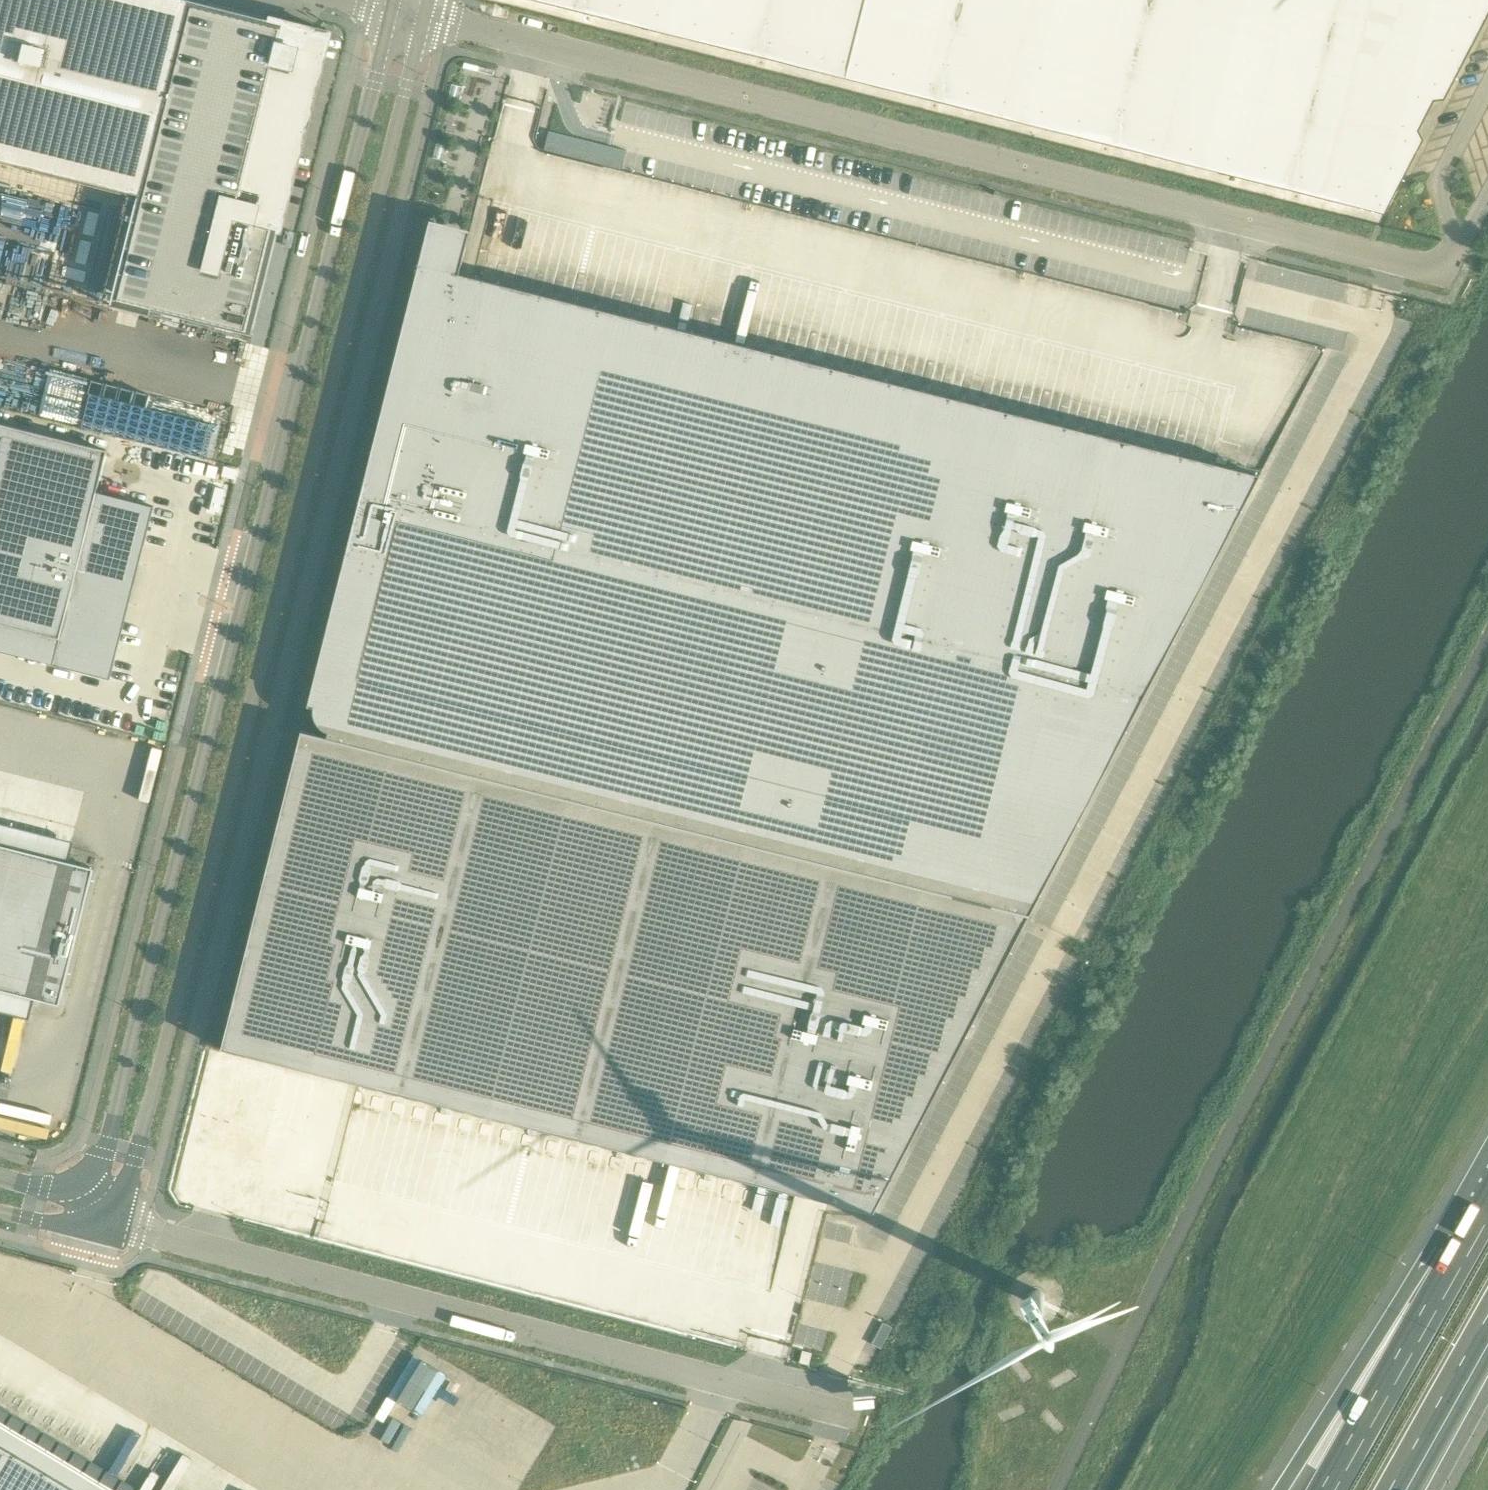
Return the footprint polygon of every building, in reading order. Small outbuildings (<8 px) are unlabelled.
[(188,0),(0,0),(0,161),(176,205),(150,310),(252,336),(278,232),(281,233),(331,33),(271,18),(270,21),(188,0)] [(1384,214),(1423,140),(1418,131),(1434,101),(1444,100),(1476,38),(1487,15),(1487,0),(531,0),(1384,214)] [(627,151),(549,131),(544,150),(622,170),(627,151)] [(315,678),(308,707),(314,708),(313,711),(314,715),(315,719),(316,722),(319,726),(321,728),(324,730),(327,731),(329,732),(366,742),(365,748),(1029,915),(1259,476),(459,274),(463,259),(427,250),(423,265),(419,264),(315,678)] [(52,368),(41,415),(165,443),(170,419),(171,419),(172,411),(147,406),(150,393),(137,390),(135,399),(107,393),(110,381),(52,368)] [(174,450),(215,445),(214,432),(206,433),(205,419),(191,421),(192,431),(172,434),(174,450)] [(60,639),(53,664),(111,679),(156,507),(98,492),(108,451),(0,423),(0,624),(60,639)] [(237,470),(225,467),(222,476),(235,479),(237,470)] [(301,730),(221,1049),(874,1213),(1029,915),(365,748),(366,742),(329,732),(327,737),(301,730)] [(60,1005),(94,869),(0,845),(0,990),(60,1005)] [(879,1312),(894,1320),(916,1277),(902,1269),(879,1312)] [(1034,1286),(1031,1288),(1029,1289),(1027,1292),(1026,1295),(1025,1298),(1026,1301),(1027,1304),(1029,1306),(1031,1308),(1034,1309),(1037,1309),(1040,1308),(1043,1307),(1045,1305),(1047,1302),(1048,1299),(1048,1296),(1047,1293),(1045,1290),(1043,1288),(1040,1287),(1037,1286),(1034,1286)] [(397,1397),(423,1414),(448,1374),(422,1357),(414,1371),(407,1367),(400,1378),(407,1382),(397,1397)] [(0,1421),(0,1489),(115,1489),(0,1421)]
